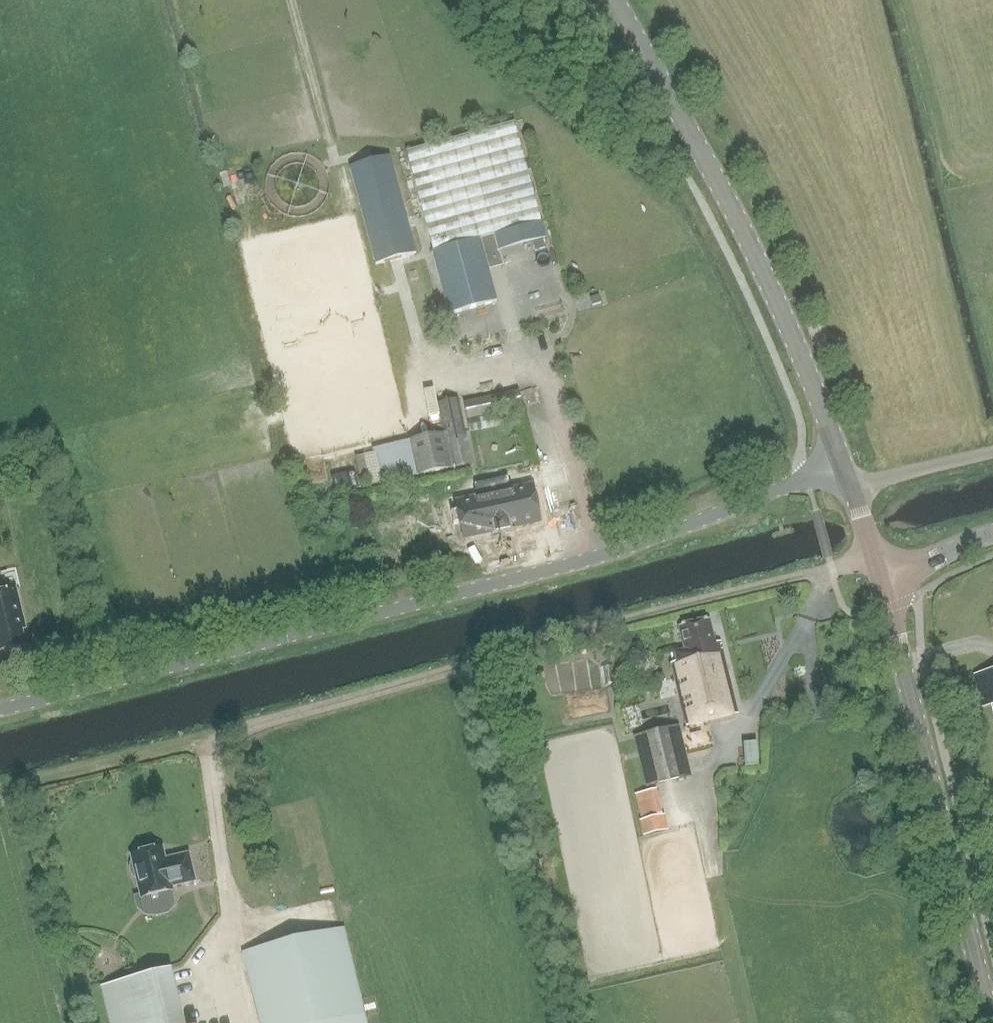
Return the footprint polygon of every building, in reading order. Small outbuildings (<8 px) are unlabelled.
[(406,152),(450,315),(497,302),(480,240),(542,223),(514,123),(406,152)] [(390,156),(350,167),(376,265),(416,254),(390,156)] [(445,434),(373,450),(380,484),(473,464),(459,399),(438,403),(445,434)] [(476,400),(464,403),(467,419),(479,416),(476,400)] [(456,503),(464,539),(497,532),(497,534),(498,534),(498,532),(507,530),(507,532),(509,532),(508,529),(540,522),(532,487),(511,491),(508,478),(474,485),(477,499),(456,503)] [(26,646),(22,630),(26,629),(16,589),(0,593),(0,652),(26,646)] [(685,725),(737,713),(720,642),(715,644),(709,621),(678,628),(684,652),(674,655),(676,663),(671,664),(685,725)] [(634,737),(646,788),(691,777),(679,726),(634,737)] [(745,764),(759,763),(758,740),(744,741),(745,764)] [(663,816),(642,821),(645,836),(667,831),(663,816)] [(131,855),(132,861),(130,865),(130,869),(131,873),(133,876),(136,879),(140,895),(134,897),(137,910),(146,917),(157,917),(168,915),(176,906),(172,891),(171,887),(194,881),(188,854),(165,860),(162,848),(131,855)] [(259,1022),(366,1022),(343,929),(242,953),(259,1022)] [(156,974),(100,987),(106,1009),(161,996),(156,974)]
